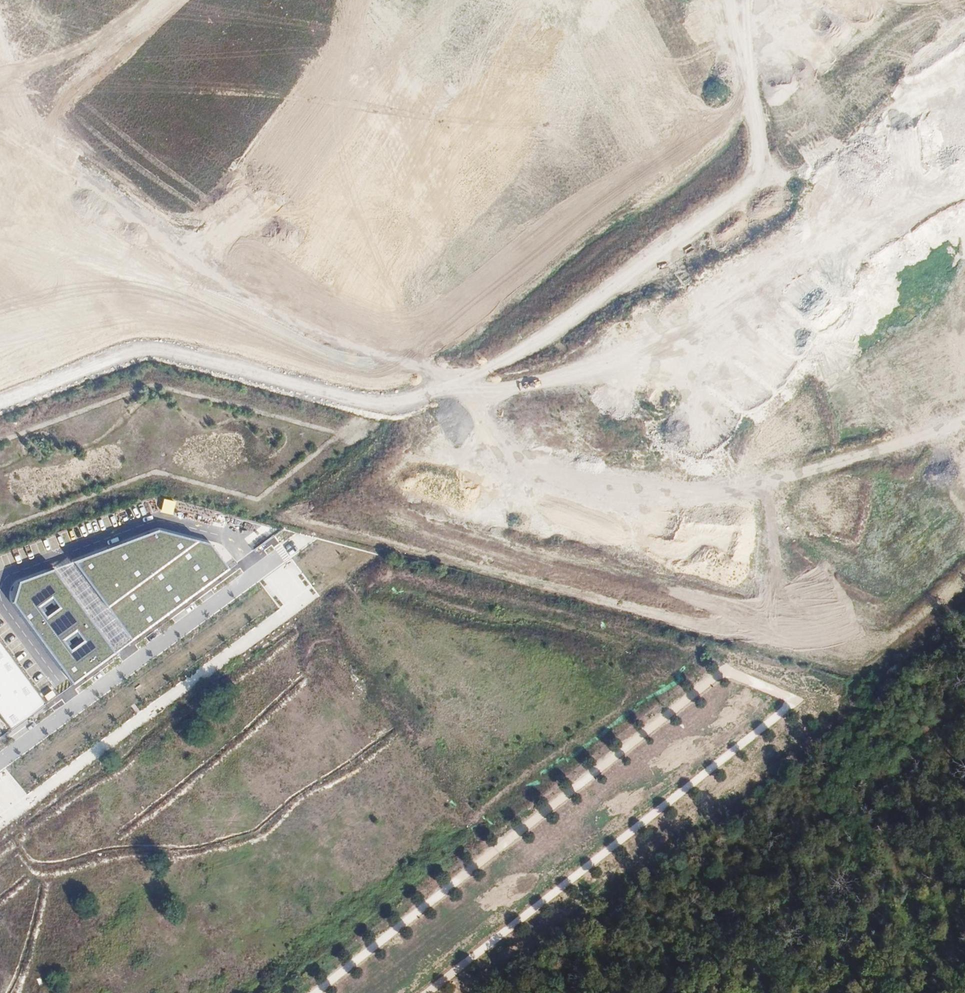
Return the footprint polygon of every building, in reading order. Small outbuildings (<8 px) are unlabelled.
[(209,542),(159,529),(20,580),(13,605),(74,683),(228,569),(209,542)] [(0,641),(0,713),(11,729),(46,704),(0,641)] [(11,976),(0,958),(0,983),(11,976)]
